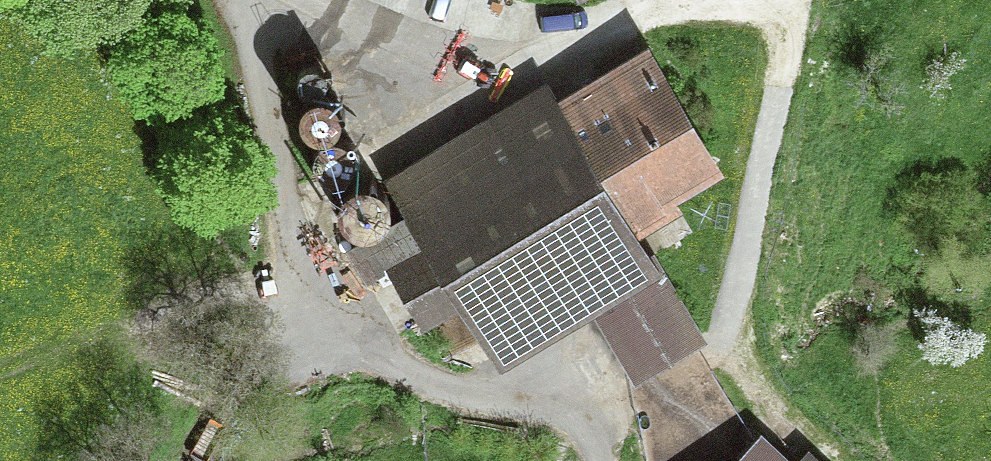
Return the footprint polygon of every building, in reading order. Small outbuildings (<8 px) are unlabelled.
[(615,221),(706,167),(639,57),(553,109),(549,104),(396,195),(429,252),(392,274),(418,317),(455,294),(489,351),(639,261),(615,221)] [(287,77),(288,84),(290,87),(293,90),(297,91),(303,91),(310,86),(312,81),(312,76),(310,72),(308,69),(302,66),(294,67),(289,72),(287,77)] [(314,136),(317,135),(324,130),(328,123),(329,115),(327,108),(322,101),(316,98),(308,96),(300,98),(294,102),(289,109),(288,118),(289,124),(292,129),(298,134),(305,137),(314,136)] [(333,180),(337,179),(343,174),(347,167),(348,159),(346,152),(341,145),(335,142),(327,140),(319,142),(313,146),(308,153),(307,162),(308,168),(311,173),(317,178),(324,181),(333,180)] [(358,227),(361,226),(368,220),(372,213),(372,206),(370,199),(365,192),(360,188),(352,187),(344,189),(338,193),(333,200),(332,209),(333,215),(336,220),(341,225),(349,228),(358,227)] [(595,309),(634,374),(688,341),(649,277),(595,309)] [(451,346),(457,343),(461,339),(463,334),(463,328),(460,323),(456,319),(451,317),(445,317),(440,319),(436,323),(434,328),(434,334),(436,340),(440,344),(446,346),(451,346)] [(756,448),(744,460),(771,460),(756,448)]
